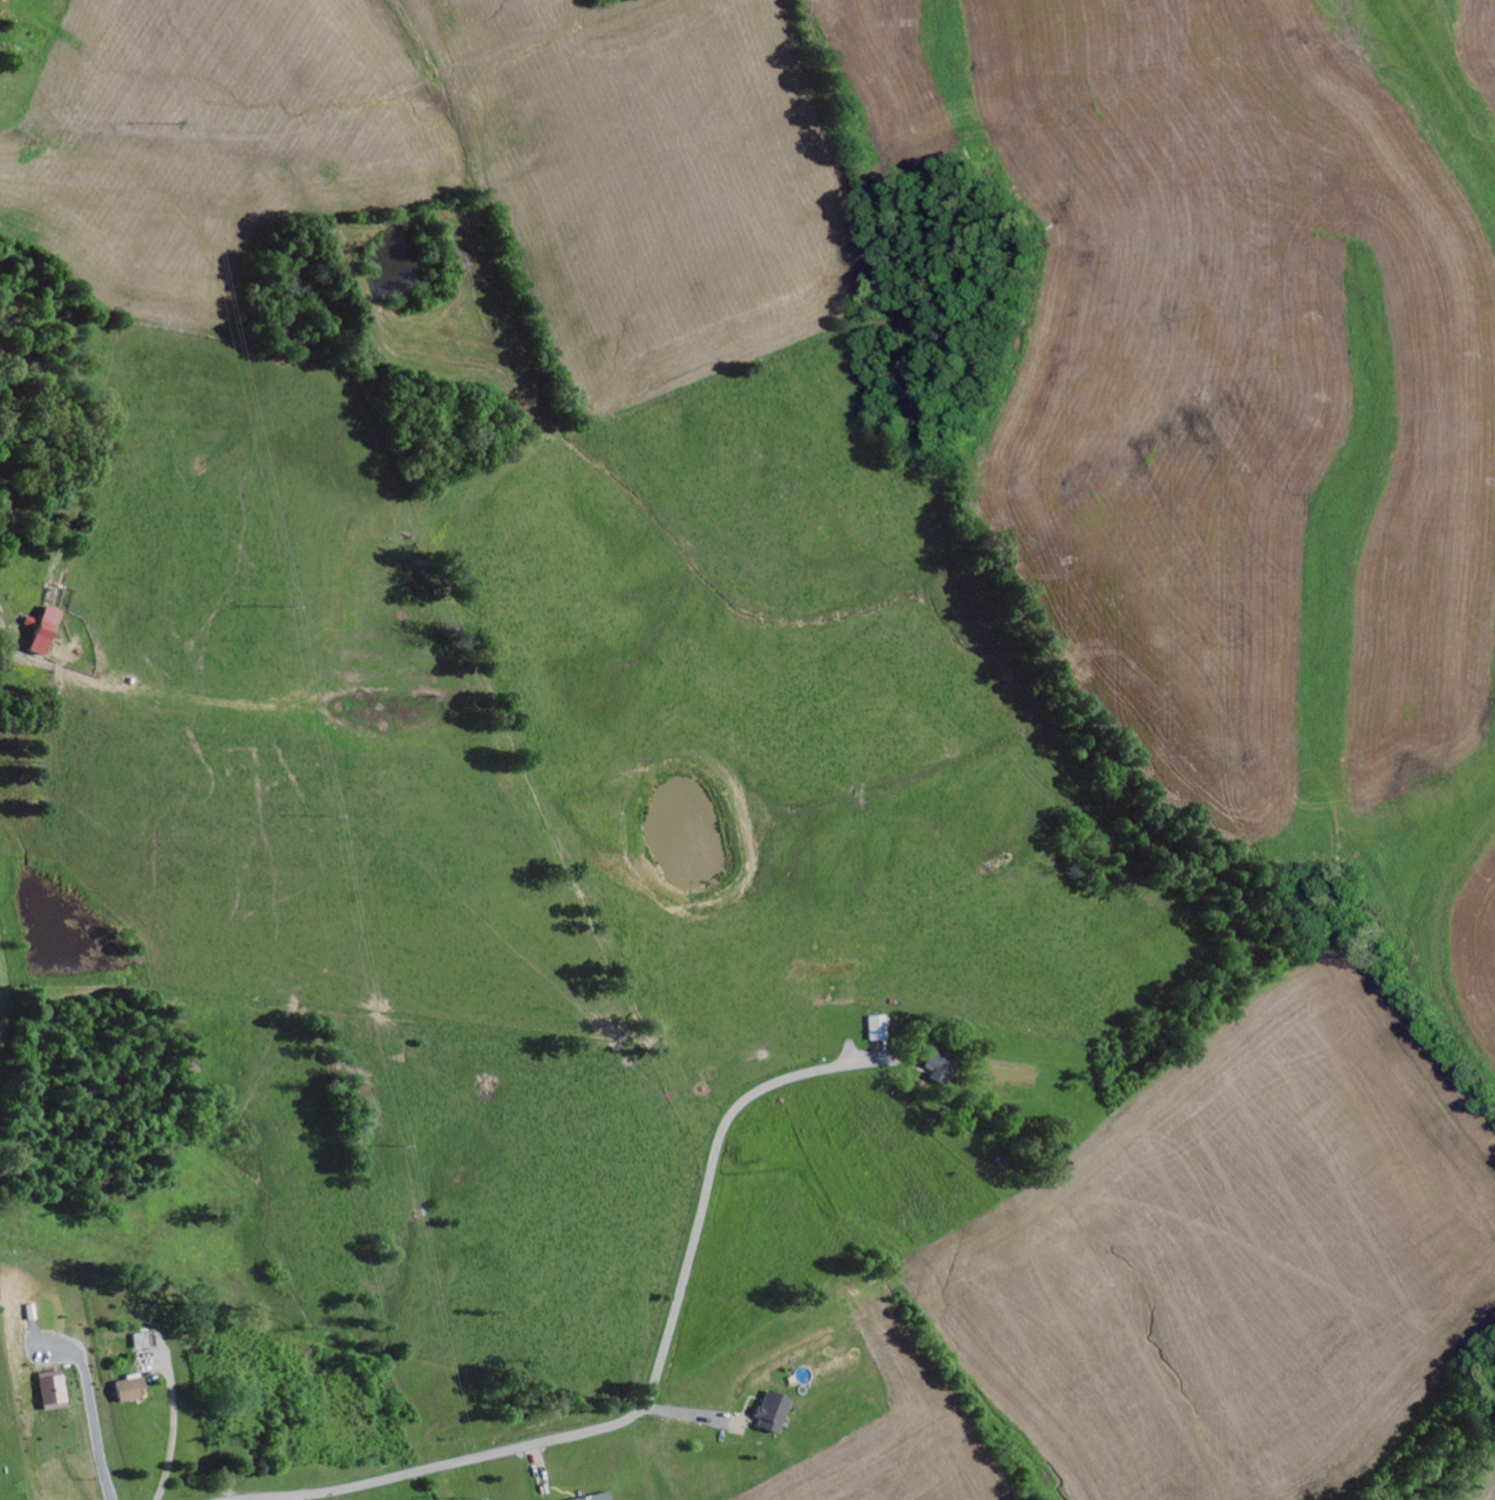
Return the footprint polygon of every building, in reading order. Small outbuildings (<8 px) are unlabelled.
[(63,613),(47,607),(30,652),(46,658),(63,613)] [(870,1017),(871,1042),(889,1041),(888,1017),(870,1017)] [(926,1069),(934,1074),(932,1078),(948,1087),(962,1061),(937,1048),(926,1069)] [(36,1377),(42,1415),(65,1411),(59,1373),(36,1377)] [(113,1380),(118,1402),(141,1397),(137,1375),(113,1380)] [(758,1419),(761,1420),(759,1427),(780,1436),(794,1401),(768,1391),(758,1419)]
